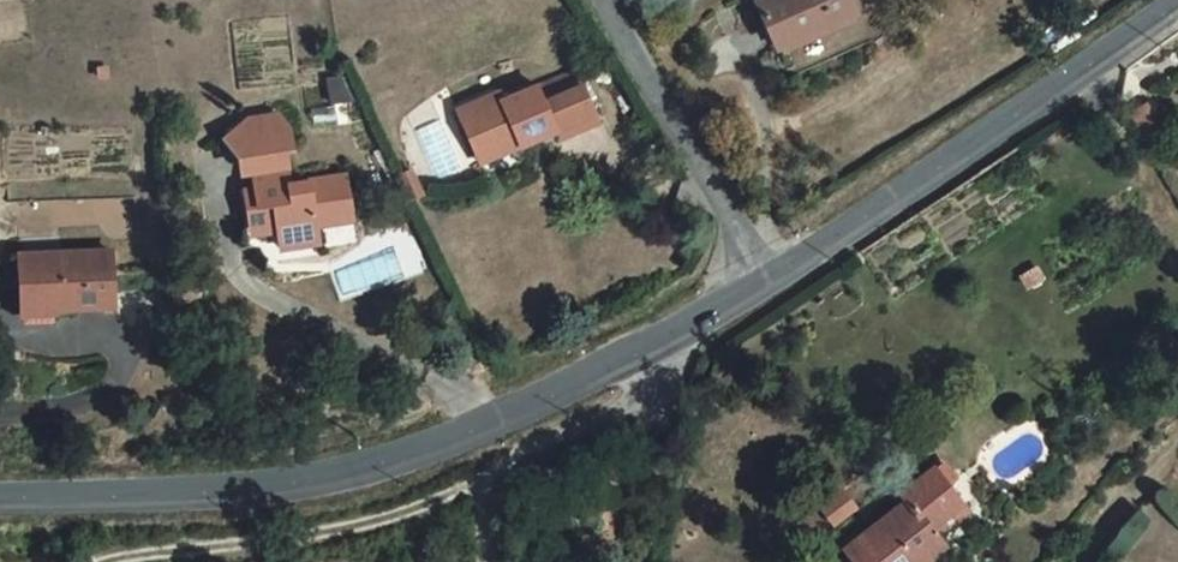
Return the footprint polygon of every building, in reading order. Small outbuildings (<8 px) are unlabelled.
[(779,33),(787,28),(803,57),(869,25),(876,26),(899,13),(900,0),(763,0),(779,33)] [(486,67),(445,86),(465,130),(506,112),(510,120),(544,106),(547,114),(587,97),(563,45),(524,62),(523,60),(489,75),(486,67)] [(350,199),(343,153),(285,161),(280,127),(287,126),(284,105),(273,91),(244,96),(221,115),(247,148),(250,166),(240,168),(245,206),(271,203),(272,211),(273,220),(314,215),(313,205),(350,199)] [(246,214),(272,211),(271,203),(245,206),(246,214)] [(353,206),(322,212),(325,231),(356,226),(353,206)] [(315,224),(314,215),(273,220),(274,229),(315,224)] [(109,286),(104,230),(51,234),(52,242),(11,245),(14,285),(49,284),(49,290),(109,286)] [(49,284),(14,285),(16,301),(50,299),(49,290),(49,284)] [(930,515),(965,490),(939,453),(903,480),(909,488),(845,536),(865,561),(908,561),(945,534),(934,522),(930,515)] [(970,497),(965,490),(930,515),(934,522),(970,497)] [(827,523),(856,508),(847,493),(819,508),(827,523)]
